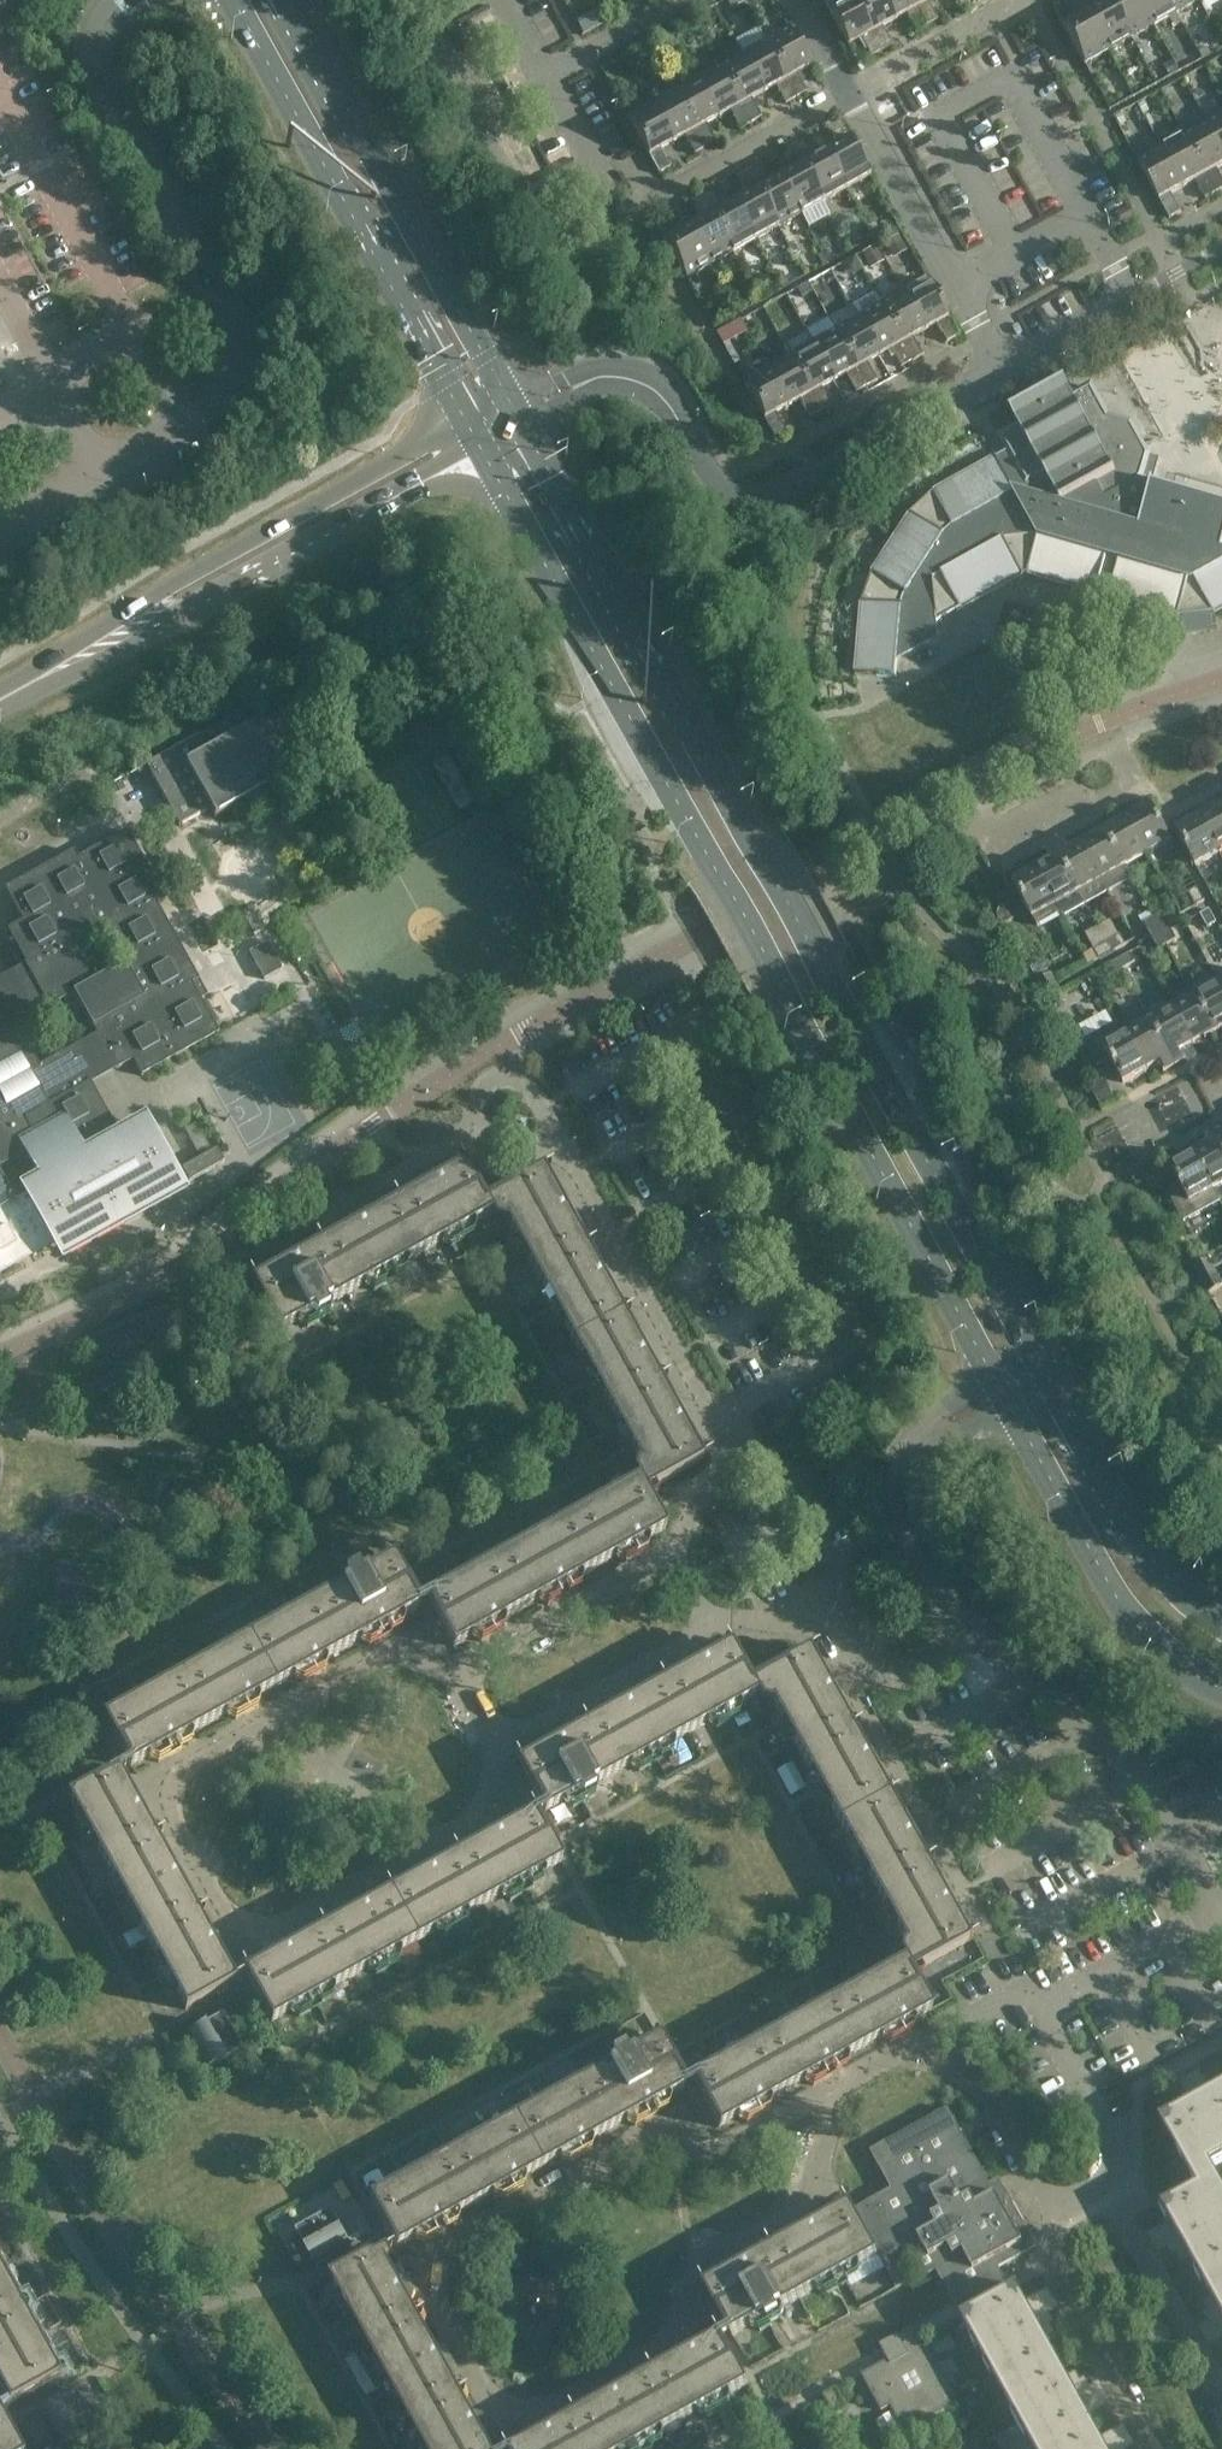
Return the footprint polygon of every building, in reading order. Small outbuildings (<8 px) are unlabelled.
[(743,0),(728,0),(727,1),(732,10),(745,3),(743,0)] [(853,0),(842,0),(827,8),(848,46),(861,39),(871,57),(882,51),(853,0)] [(883,0),(853,0),(882,51),(892,45),(882,27),(895,20),(883,0)] [(913,0),(883,0),(895,20),(907,14),(917,32),(927,26),(913,0)] [(927,26),(938,20),(928,2),(932,0),(913,0),(927,26)] [(1110,0),(1096,0),(1099,7),(1087,13),(1108,51),(1131,39),(1110,0)] [(1139,0),(1110,0),(1131,39),(1154,26),(1139,0)] [(1169,0),(1139,0),(1154,26),(1176,13),(1169,0)] [(1199,0),(1169,0),(1176,13),(1199,1),(1199,0)] [(1108,51),(1087,13),(1075,20),(1065,2),(1053,8),(1084,64),(1108,51)] [(810,67),(789,29),(766,42),(796,98),(807,92),(797,74),(810,67)] [(796,98),(766,42),(759,30),(736,42),(743,55),(764,93),(776,86),(786,104),(796,98)] [(764,93),(743,55),(720,68),(751,124),(761,118),(751,100),(764,93)] [(751,124),(720,68),(697,80),(718,118),(730,111),(740,129),(751,124)] [(718,118),(697,80),(674,93),(705,149),(716,143),(706,125),(718,118)] [(705,149),(674,93),(652,105),(673,143),(685,136),(695,154),(705,149)] [(673,143),(652,105),(628,118),(659,174),(671,168),(661,150),(673,143)] [(1208,125),(1221,150),(1221,117),(1208,125)] [(870,177),(839,121),(828,127),(838,146),(826,152),(847,190),(870,177)] [(1208,125),(1185,138),(1216,194),(1221,190),(1221,178),(1217,169),(1221,167),(1221,150),(1208,125)] [(1216,194),(1185,138),(1163,150),(1184,188),(1196,181),(1206,199),(1216,194)] [(847,190),(826,152),(814,159),(803,141),(793,147),(824,203),(847,190)] [(824,203),(793,147),(782,153),(792,171),(780,177),(801,215),(824,203)] [(1184,188),(1163,150),(1139,163),(1170,219),(1182,213),(1172,195),(1184,188)] [(801,215),(780,177),(768,184),(758,166),(747,172),(778,228),(801,215)] [(778,228),(747,172),(737,178),(747,196),(735,203),(756,240),(778,228)] [(756,240),(735,203),(723,209),(713,191),(702,197),(733,253),(756,240)] [(733,253),(702,197),(691,203),(701,221),(689,228),(710,266),(733,253)] [(710,266),(689,228),(677,234),(667,216),(655,223),(686,279),(710,266)] [(958,336),(927,280),(904,293),(925,331),(937,324),(947,342),(958,336)] [(925,331),(904,293),(881,306),(912,362),(922,356),(912,338),(925,331)] [(912,362),(881,306),(858,318),(879,356),(891,350),(901,368),(912,362)] [(879,356),(858,318),(835,331),(866,387),(877,381),(867,363),(879,356)] [(866,387),(835,331),(813,343),(834,381),(846,375),(856,393),(866,387)] [(834,381),(813,343),(790,356),(821,412),(831,406),(821,388),(834,381)] [(821,412),(790,356),(767,369),(788,407),(800,400),(810,418),(821,412)] [(788,407),(767,369),(743,382),(774,438),(786,431),(776,413),(788,407)] [(1146,452),(1133,428),(1132,429),(1130,425),(1123,423),(1123,422),(1108,418),(1091,388),(1073,398),(1065,384),(1066,383),(1065,382),(1010,412),(1011,414),(1012,413),(1020,427),(1001,437),(1009,451),(1009,452),(1015,463),(1016,463),(1027,484),(1045,474),(1061,502),(1060,503),(1061,504),(1096,485),(1104,499),(1141,479),(1145,463),(1147,456),(1145,452),(1146,452)] [(1153,486),(1154,484),(1141,480),(1141,479),(1104,499),(1096,485),(1061,504),(1060,503),(1061,502),(1045,474),(1027,484),(1016,463),(1015,463),(1003,469),(997,458),(934,492),(910,514),(872,573),(862,604),(855,675),(896,678),(898,656),(904,656),(909,654),(913,653),(916,650),(918,648),(920,645),(921,642),(922,640),(922,638),(922,636),(925,632),(928,628),(962,609),(1023,576),(1030,575),(1041,578),(1097,595),(1100,582),(1113,585),(1109,598),(1177,618),(1214,614),(1221,609),(1221,506),(1153,486)] [(1212,631),(1210,614),(1182,617),(1184,634),(1212,631)] [(215,818),(307,767),(277,713),(258,724),(249,709),(146,766),(180,826),(211,809),(215,818)] [(1172,841),(1152,805),(1128,818),(1148,855),(1172,841)] [(1200,817),(1220,853),(1221,852),(1221,805),(1200,817)] [(1220,853),(1200,817),(1176,830),(1196,867),(1220,853)] [(1148,855),(1128,818),(1105,831),(1125,867),(1148,855)] [(143,1076),(142,1074),(175,1056),(176,1058),(186,1052),(185,1050),(217,1033),(218,1034),(219,1034),(201,1000),(200,1000),(192,985),(199,980),(198,979),(197,980),(179,948),(181,947),(175,937),(173,938),(156,906),(166,900),(165,898),(163,899),(127,834),(129,833),(128,831),(78,858),(75,851),(5,889),(23,921),(8,930),(9,932),(11,931),(28,963),(25,965),(30,973),(0,989),(0,1068),(19,1057),(39,1093),(8,1110),(29,1151),(38,1147),(51,1171),(42,1175),(47,1184),(15,1201),(42,1250),(53,1244),(63,1261),(184,1194),(144,1121),(118,1136),(89,1085),(93,1084),(88,1075),(112,1062),(116,1070),(133,1061),(142,1076),(143,1076)] [(1125,867),(1105,831),(1082,844),(1109,892),(1132,880),(1125,867)] [(1109,892),(1082,844),(1068,851),(1063,842),(1054,847),(1086,905),(1109,892)] [(1086,905),(1054,847),(1046,852),(1050,861),(1037,869),(1057,905),(1063,918),(1086,905)] [(1057,905),(1037,869),(1012,882),(1037,927),(1060,914),(1063,918),(1057,905)] [(1205,901),(1197,888),(1188,893),(1196,906),(1205,901)] [(1217,923),(1209,910),(1200,915),(1208,928),(1217,923)] [(1169,927),(1162,913),(1153,918),(1160,932),(1169,927)] [(1160,932),(1153,918),(1144,923),(1151,937),(1160,932)] [(1177,940),(1169,927),(1160,932),(1168,945),(1177,940)] [(1168,945),(1160,932),(1151,937),(1159,950),(1168,945)] [(1126,945),(1121,936),(1107,943),(1112,952),(1126,945)] [(283,970),(268,943),(268,942),(250,953),(264,980),(283,970)] [(1112,952),(1107,943),(1094,951),(1099,960),(1112,952)] [(1136,963),(1130,954),(1117,961),(1122,970),(1136,963)] [(1122,970),(1117,961),(1104,968),(1109,978),(1122,970)] [(1056,984),(1051,974),(1037,982),(1042,991),(1056,984)] [(1219,983),(1196,996),(1216,1032),(1221,1029),(1221,990),(1219,983)] [(1066,1001),(1061,992),(1047,1000),(1052,1009),(1066,1001)] [(1216,1032),(1196,996),(1173,1009),(1193,1045),(1216,1032)] [(1193,1045),(1173,1009),(1150,1021),(1175,1066),(1184,1061),(1179,1052),(1193,1045)] [(1087,1033),(1114,1023),(1110,1012),(1083,1023),(1087,1033)] [(1175,1066),(1150,1021),(1128,1034),(1148,1070),(1162,1062),(1166,1071),(1175,1066)] [(1148,1070),(1128,1034),(1125,1035),(1118,1023),(1084,1041),(1098,1067),(1110,1060),(1124,1083),(1148,1070)] [(693,1081),(686,1067),(674,1073),(682,1087),(693,1081)] [(1157,1095),(1173,1126),(1210,1107),(1193,1076),(1157,1095)] [(8,1110),(0,1095),(0,1167),(29,1151),(8,1110)] [(1121,1126),(1099,1136),(1109,1159),(1131,1150),(1121,1126)] [(1220,1127),(1212,1132),(1221,1151),(1221,1130),(1220,1127)] [(1212,1132),(1203,1137),(1208,1145),(1194,1153),(1214,1189),(1221,1185),(1221,1151),(1212,1132)] [(189,1182),(225,1163),(217,1150),(182,1169),(189,1182)] [(1214,1189),(1194,1153),(1170,1167),(1183,1190),(1170,1197),(1184,1222),(1218,1204),(1211,1191),(1214,1189)] [(492,1216),(485,1203),(465,1167),(447,1177),(445,1174),(437,1172),(436,1172),(434,1179),(429,1182),(426,1177),(415,1184),(420,1192),(397,1204),(424,1253),(447,1241),(451,1249),(473,1236),(469,1228),(492,1216)] [(573,1228),(581,1223),(575,1212),(570,1214),(567,1209),(569,1202),(569,1201),(561,1199),(558,1201),(542,1172),(485,1203),(492,1216),(500,1211),(512,1233),(509,1235),(507,1242),(516,1259),(524,1254),(536,1277),(585,1250),(573,1228)] [(42,1250),(15,1201),(0,1174),(0,1273),(32,1256),(33,1258),(43,1252),(42,1250)] [(424,1253),(397,1204),(369,1219),(368,1216),(360,1214),(359,1215),(357,1222),(352,1225),(349,1220),(338,1226),(343,1234),(320,1247),(347,1295),(370,1283),(374,1291),(396,1279),(391,1271),(424,1253)] [(347,1295),(320,1247),(303,1256),(301,1253),(294,1251),(293,1251),(291,1259),(286,1262),(283,1257),(272,1263),(276,1271),(253,1284),(280,1333),(303,1320),(307,1328),(329,1316),(325,1308),(347,1295)] [(622,1317),(610,1294),(618,1290),(612,1278),(607,1281),(604,1276),(606,1268),(598,1265),(595,1267),(585,1250),(536,1277),(549,1299),(541,1304),(553,1326),(561,1321),(573,1343),(622,1317)] [(1213,1268),(1208,1259),(1194,1266),(1200,1276),(1213,1268)] [(1218,1277),(1204,1284),(1209,1293),(1221,1286),(1221,1284),(1218,1277)] [(653,1365),(655,1357),(654,1356),(647,1354),(644,1349),(649,1346),(643,1335),(635,1339),(622,1317),(573,1343),(586,1367),(578,1371),(590,1393),(598,1388),(610,1411),(659,1384),(650,1366),(653,1365)] [(871,1368),(862,1353),(850,1360),(859,1375),(871,1368)] [(703,1462),(686,1433),(690,1431),(692,1424),(691,1423),(684,1421),(681,1416),(686,1413),(680,1402),(672,1406),(659,1384),(610,1411),(623,1433),(615,1438),(624,1455),(632,1457),(635,1455),(641,1466),(637,1467),(635,1475),(649,1499),(657,1494),(654,1489),(703,1462)] [(666,1530),(649,1499),(635,1475),(632,1485),(616,1494),(611,1486),(589,1498),(594,1506),(570,1519),(597,1568),(621,1555),(625,1563),(636,1557),(634,1552),(639,1549),(646,1551),(647,1551),(649,1543),(648,1540),(666,1530)] [(597,1568),(570,1519),(538,1537),(534,1529),(512,1541),(517,1549),(494,1561),(521,1610),(544,1598),(548,1606),(559,1599),(557,1595),(562,1592),(569,1594),(570,1594),(572,1586),(571,1583),(597,1568)] [(419,1603),(394,1558),(360,1577),(355,1569),(334,1581),(338,1589),(316,1602),(343,1651),(365,1638),(370,1646),(381,1640),(378,1635),(383,1632),(391,1635),(392,1634),(394,1627),(392,1623),(421,1607),(419,1603)] [(521,1610),(494,1561),(472,1574),(467,1566),(446,1578),(450,1586),(427,1598),(454,1647),(477,1634),(481,1643),(493,1636),(490,1631),(495,1629),(503,1631),(504,1630),(506,1623),(504,1620),(521,1610)] [(343,1651),(316,1602),(293,1614),(289,1606),(267,1618),(272,1626),(249,1639),(276,1688),(299,1675),(303,1683),(314,1677),(312,1672),(317,1669),(324,1671),(325,1671),(327,1663),(326,1660),(343,1651)] [(1028,1637),(1019,1621),(1005,1629),(1014,1645),(1028,1637)] [(276,1688),(249,1639),(226,1651),(222,1643),(200,1655),(204,1663),(177,1678),(204,1727),(231,1712),(236,1720),(247,1714),(245,1709),(249,1706),(257,1709),(258,1708),(260,1701),(258,1697),(276,1688)] [(758,1697),(751,1684),(730,1647),(712,1657),(710,1654),(704,1651),(703,1652),(699,1660),(695,1662),(692,1658),(681,1664),(685,1672),(663,1684),(690,1734),(713,1722),(717,1730),(739,1718),(734,1710),(758,1697)] [(839,1708),(847,1704),(840,1692),(836,1695),(833,1690),(835,1683),(834,1682),(827,1680),(824,1681),(808,1652),(751,1684),(758,1697),(766,1692),(778,1714),(775,1716),(773,1723),(782,1740),(790,1736),(802,1758),(851,1731),(839,1708)] [(204,1727),(177,1678),(149,1694),(145,1686),(123,1698),(127,1706),(104,1719),(131,1768),(154,1755),(159,1763),(170,1757),(167,1752),(172,1749),(180,1751),(181,1751),(183,1743),(181,1740),(204,1727)] [(690,1734),(663,1684),(635,1700),(633,1697),(625,1694),(625,1695),(622,1702),(618,1705),(615,1700),(604,1707),(608,1715),(586,1727),(613,1776),(635,1764),(640,1772),(662,1760),(657,1752),(690,1734)] [(613,1776),(586,1727),(568,1737),(566,1734),(559,1731),(558,1732),(556,1739),(551,1742),(548,1737),(537,1743),(541,1751),(518,1764),(545,1813),(568,1800),(573,1809),(595,1797),(590,1789),(613,1776)] [(888,1797),(875,1775),(883,1770),(877,1759),(872,1762),(870,1757),(872,1749),(871,1748),(864,1746),(861,1748),(851,1731),(802,1758),(814,1781),(806,1785),(818,1807),(826,1803),(838,1825),(888,1797)] [(158,1844),(145,1821),(148,1819),(151,1812),(150,1811),(143,1809),(140,1804),(145,1801),(138,1790),(131,1794),(118,1772),(69,1799),(81,1821),(73,1826),(85,1848),(94,1843),(108,1871),(158,1844)] [(918,1845),(921,1838),(920,1837),(913,1835),(910,1830),(915,1827),(908,1816),(900,1820),(888,1797),(838,1825),(851,1848),(843,1853),(855,1875),(863,1870),(875,1892),(925,1864),(915,1847),(918,1845)] [(537,1818),(535,1813),(506,1829),(504,1826),(496,1824),(493,1832),(488,1835),(486,1830),(474,1836),(479,1844),(456,1857),(483,1906),(506,1893),(510,1901),(532,1889),(528,1881),(562,1862),(537,1818)] [(185,1894),(193,1889),(187,1878),(182,1880),(179,1875),(181,1868),(181,1867),(174,1865),(170,1867),(158,1844),(108,1871),(124,1899),(116,1903),(128,1925),(136,1921),(148,1943),(197,1916),(185,1894)] [(483,1906),(456,1857),(439,1866),(437,1863),(430,1861),(429,1861),(427,1869),(422,1871),(419,1867),(408,1873),(412,1881),(390,1893),(417,1942),(439,1930),(443,1938),(465,1926),(461,1918),(483,1906)] [(968,1942),(952,1913),(955,1912),(957,1904),(957,1903),(949,1901),(947,1896),(951,1894),(945,1882),(937,1887),(925,1864),(875,1892),(888,1915),(880,1919),(889,1936),(897,1939),(900,1937),(912,1959),(905,1962),(911,1974),(968,1942)] [(417,1942),(390,1893),(372,1903),(370,1900),(362,1898),(359,1906),(355,1909),(352,1904),(341,1910),(345,1918),(322,1931),(350,1980),(372,1967),(377,1975),(399,1963),(394,1955),(417,1942)] [(235,1983),(222,1960),(230,1956),(224,1944),(219,1947),(216,1942),(218,1935),(218,1934),(210,1932),(207,1933),(197,1916),(148,1943),(161,1965),(153,1970),(165,1992),(173,1987),(186,2011),(235,1983)] [(350,1980),(322,1931),(295,1946),(293,1943),(285,1941),(282,1949),(277,1951),(275,1946),(263,1953),(268,1961),(244,1974),(272,2023),(295,2010),(299,2018),(321,2006),(317,1998),(350,1980)] [(931,2011),(911,1974),(905,1962),(880,1976),(876,1968),(854,1980),(858,1988),(838,1999),(864,2048),(886,2036),(891,2044),(902,2038),(899,2033),(904,2030),(912,2032),(915,2024),(913,2021),(931,2011)] [(864,2048),(838,1999),(803,2018),(799,2010),(777,2022),(781,2030),(759,2043),(785,2091),(809,2078),(813,2086),(825,2080),(822,2075),(827,2073),(835,2075),(835,2074),(838,2067),(836,2064),(864,2048)] [(243,2049),(223,2013),(188,2033),(207,2069),(243,2049)] [(686,2088),(680,2077),(659,2039),(626,2058),(621,2050),(599,2062),(604,2070),(581,2082),(608,2131),(631,2119),(635,2127),(646,2120),(644,2116),(649,2113),(656,2115),(657,2115),(659,2107),(657,2104),(686,2088)] [(785,2091),(759,2043),(736,2055),(732,2047),(710,2059),(714,2067),(692,2079),(719,2128),(742,2115),(747,2123),(758,2117),(755,2112),(760,2109),(768,2112),(769,2111),(771,2103),(769,2100),(785,2091)] [(1213,2094),(1200,2070),(1180,2082),(1188,2096),(1170,2106),(1175,2114),(1161,2122),(1198,2189),(1218,2178),(1212,2167),(1221,2161),(1221,2089),(1213,2094)] [(608,2131),(581,2082),(559,2095),(555,2087),(533,2099),(537,2107),(514,2119),(541,2168),(564,2156),(568,2164),(580,2157),(577,2153),(582,2150),(590,2152),(590,2151),(593,2144),(591,2141),(608,2131)] [(972,2195),(991,2185),(949,2109),(870,2152),(892,2190),(854,2211),(879,2256),(881,2261),(904,2248),(919,2240),(938,2274),(969,2257),(976,2270),(993,2260),(976,2231),(988,2224),(972,2195)] [(541,2168),(514,2119),(492,2132),(487,2124),(466,2136),(470,2144),(442,2159),(469,2208),(497,2193),(501,2201),(513,2194),(510,2190),(515,2187),(522,2189),(523,2189),(525,2181),(524,2178),(541,2168)] [(469,2208),(442,2159),(415,2174),(410,2166),(388,2178),(393,2186),(369,2199),(395,2245),(396,2248),(420,2235),(424,2243),(435,2237),(433,2232),(438,2230),(445,2232),(446,2231),(448,2223),(447,2220),(469,2208)] [(1221,2276),(1221,2185),(1218,2178),(1198,2189),(1162,2209),(1170,2222),(1146,2234),(1158,2255),(1172,2247),(1181,2264),(1190,2259),(1205,2285),(1221,2276)] [(1038,2248),(1000,2179),(991,2185),(972,2195),(988,2224),(976,2231),(993,2260),(998,2270),(1038,2248)] [(879,2256),(854,2211),(852,2207),(823,2223),(821,2220),(813,2218),(811,2226),(804,2229),(801,2225),(792,2230),(796,2238),(774,2250),(801,2299),(823,2287),(827,2295),(849,2283),(845,2275),(879,2256)] [(352,2245),(341,2226),(332,2210),(296,2229),(316,2265),(352,2245)] [(801,2299),(774,2250),(756,2260),(754,2257),(747,2255),(746,2255),(744,2263),(737,2266),(735,2262),(725,2267),(729,2275),(706,2288),(733,2337),(756,2324),(761,2332),(783,2320),(778,2312),(801,2299)] [(411,2302),(414,2300),(416,2292),(415,2291),(408,2289),(405,2284),(410,2282),(404,2271),(396,2275),(383,2252),(334,2279),(347,2302),(339,2306),(351,2328),(359,2324),(374,2351),(423,2324),(411,2302)] [(986,2289),(976,2270),(969,2257),(938,2274),(956,2306),(986,2289)] [(17,2283),(5,2262),(0,2264),(0,2322),(21,2310),(9,2288),(17,2283)] [(1205,2285),(1212,2298),(1203,2303),(1212,2320),(1198,2328),(1209,2348),(1221,2340),(1221,2276),(1205,2285)] [(1060,2364),(1046,2339),(1055,2334),(1045,2317),(1060,2309),(1048,2289),(1025,2301),(1018,2289),(962,2319),(1004,2395),(1060,2364)] [(46,2354),(54,2350),(42,2328),(34,2332),(21,2310),(0,2322),(0,2387),(10,2404),(59,2377),(46,2354)] [(451,2374),(459,2369),(452,2358),(448,2361),(445,2356),(447,2348),(446,2347),(439,2345),(436,2347),(423,2324),(374,2351),(389,2379),(381,2383),(394,2405),(402,2401),(414,2424),(463,2396),(451,2374)] [(726,2399),(750,2386),(729,2349),(722,2337),(704,2347),(702,2344),(695,2341),(694,2342),(692,2349),(687,2352),(684,2347),(673,2354),(677,2362),(655,2374),(682,2423),(704,2411),(709,2419),(731,2407),(726,2399)] [(960,2404),(927,2344),(892,2364),(889,2360),(861,2375),(872,2395),(881,2390),(900,2425),(918,2415),(923,2424),(960,2404)] [(1111,2402),(1100,2382),(1086,2390),(1076,2373),(1067,2377),(1060,2364),(1004,2395),(1034,2448),(1054,2448),(1095,2427),(1088,2414),(1111,2402)] [(655,2374),(627,2389),(625,2386),(618,2384),(617,2385),(615,2392),(610,2395),(607,2390),(596,2396),(600,2404),(578,2417),(596,2448),(653,2448),(649,2441),(682,2423),(655,2374)] [(848,2408),(837,2389),(824,2396),(835,2415),(848,2408)] [(96,2427),(77,2391),(41,2411),(61,2446),(96,2427)] [(487,2440),(495,2436),(489,2425),(484,2427),(482,2423),(484,2415),(483,2414),(476,2412),(473,2414),(463,2396),(414,2424),(426,2446),(420,2448),(492,2448),(487,2440)] [(8,2429),(0,2415),(0,2448),(19,2448),(8,2429)] [(578,2417),(561,2426),(559,2423),(551,2421),(550,2422),(548,2429),(543,2432),(541,2427),(529,2433),(534,2441),(520,2448),(596,2448),(578,2417)] [(1135,2446),(1124,2426),(1101,2438),(1095,2427),(1054,2448),(1129,2448),(1135,2446)]
